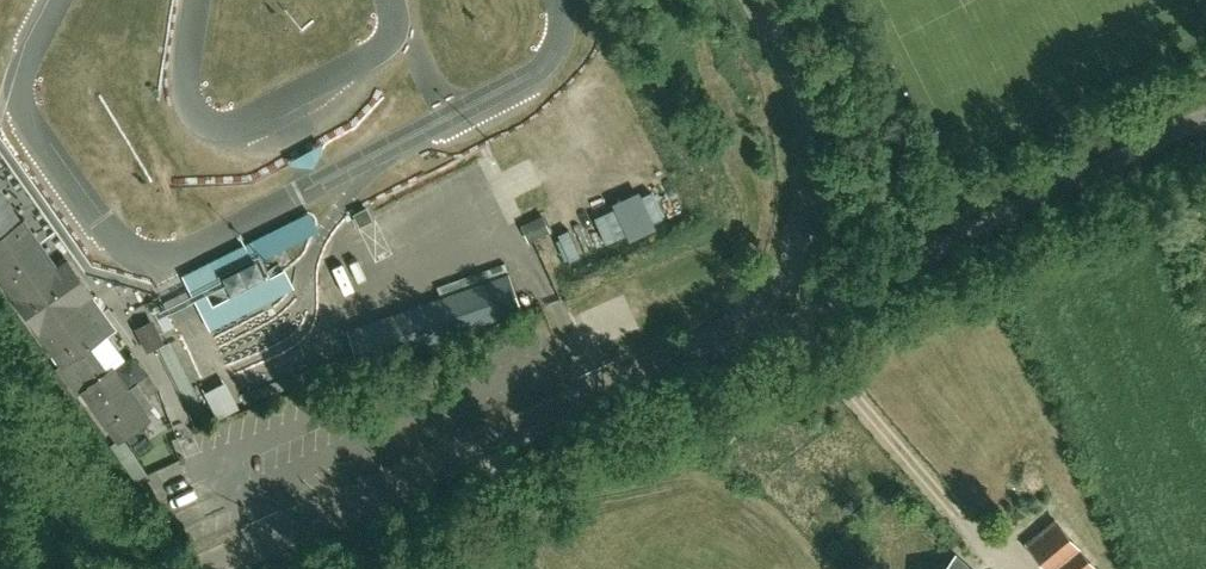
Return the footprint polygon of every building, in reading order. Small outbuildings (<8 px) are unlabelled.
[(60,364),(56,367),(77,397),(84,392),(118,438),(146,417),(139,407),(150,400),(147,396),(157,388),(146,374),(136,381),(136,380),(125,388),(111,369),(106,372),(87,345),(101,335),(80,303),(91,295),(66,260),(55,268),(0,189),(0,278),(60,364)] [(371,219),(364,207),(351,213),(358,226),(371,219)] [(548,232),(540,216),(519,226),(526,242),(548,232)] [(256,252),(213,274),(225,297),(268,275),(256,252)] [(400,310),(348,328),(361,367),(414,348),(521,310),(508,273),(400,310)] [(152,321),(138,328),(148,347),(161,341),(152,321)] [(150,355),(178,408),(202,396),(174,343),(150,355)] [(209,393),(222,419),(242,408),(229,383),(209,393)] [(726,439),(733,428),(720,420),(713,431),(726,439)] [(1027,542),(1049,568),(1054,568),(1079,549),(1055,520),(1028,542),(1027,542)] [(954,557),(943,568),(968,568),(954,557)]
